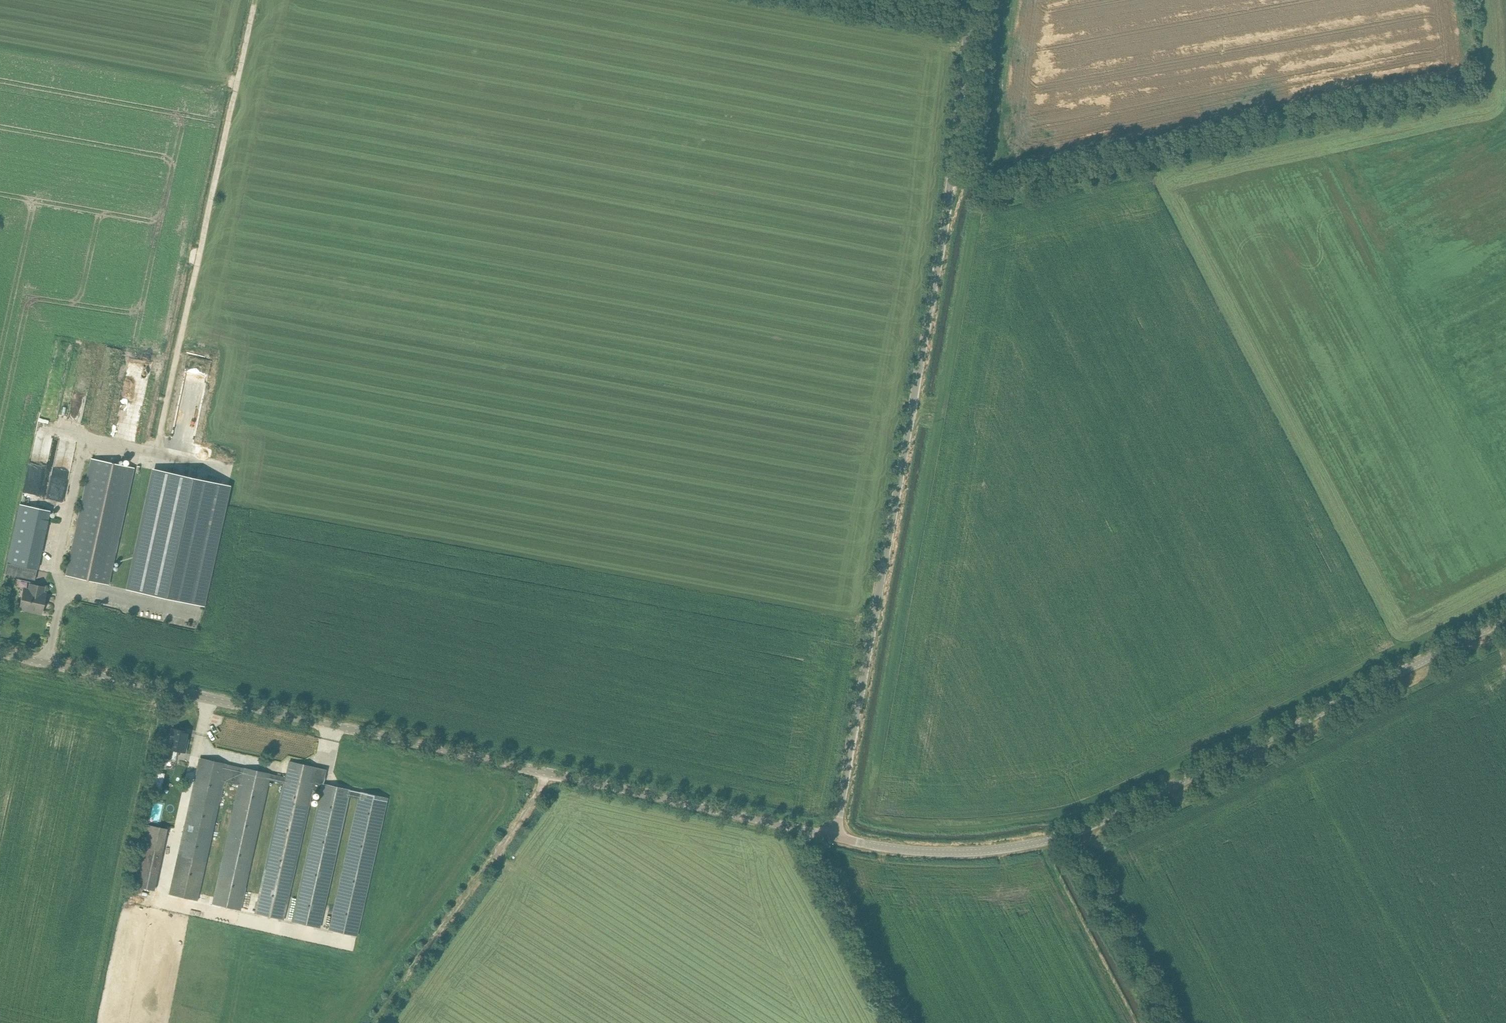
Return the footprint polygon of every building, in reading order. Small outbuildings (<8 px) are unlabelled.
[(63,502),(76,443),(60,439),(47,499),(63,502)] [(66,575),(108,585),(134,467),(92,458),(66,575)] [(128,589),(203,605),(229,486),(154,469),(128,589)] [(7,563),(5,574),(35,580),(37,569),(50,511),(21,504),(20,504),(7,563)] [(29,608),(42,611),(45,596),(43,595),(44,587),(33,584),(32,590),(29,590),(28,592),(23,591),(19,609),(28,611),(29,608)] [(289,761),(286,777),(200,758),(170,894),(198,901),(224,781),(241,785),(214,905),(240,911),(269,780),(283,783),(255,913),(283,919),(312,789),(321,791),(292,922),(320,928),(349,797),(358,798),(328,930),(356,936),(387,798),(323,783),(326,769),(289,761)] [(162,783),(165,773),(156,772),(154,781),(162,783)] [(167,829),(146,825),(133,886),(154,891),(167,829)]
